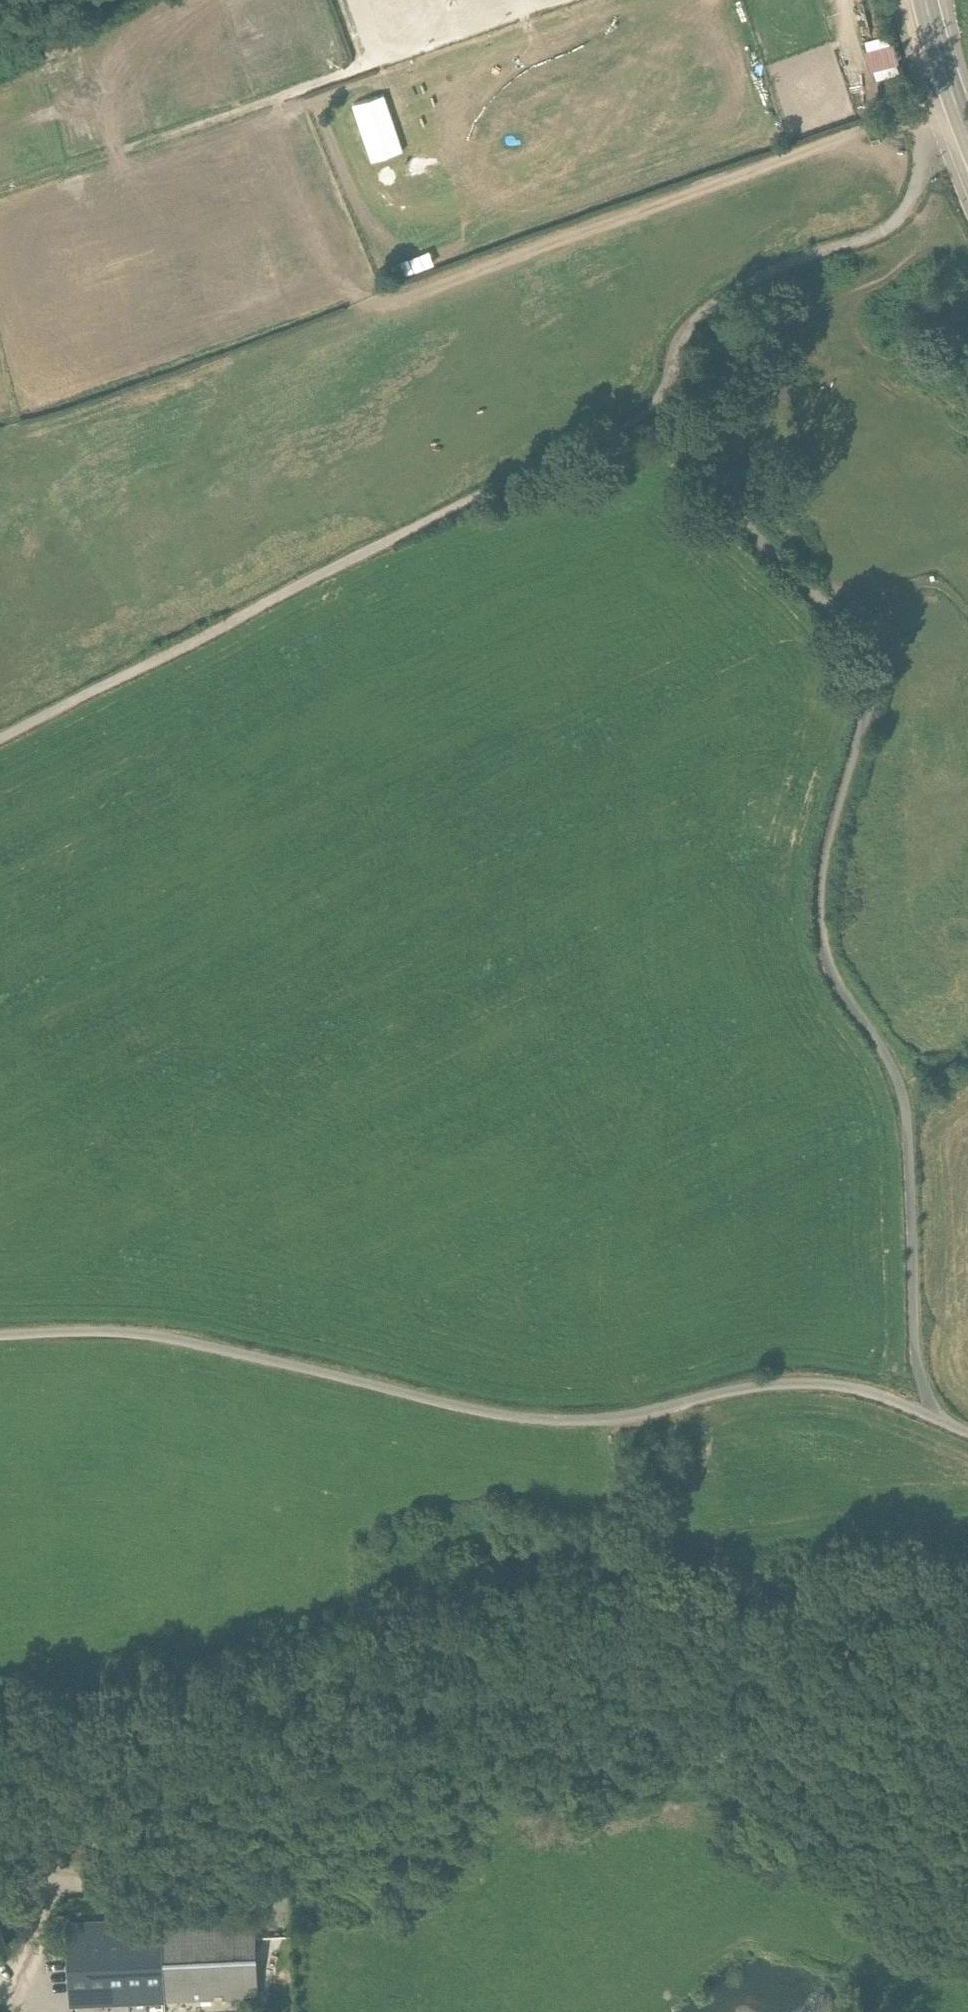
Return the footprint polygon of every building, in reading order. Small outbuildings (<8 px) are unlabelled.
[(256,1994),(253,1913),(161,1917),(164,1998),(256,1994)] [(164,1998),(161,1917),(69,1921),(72,2002),(164,1998)]
